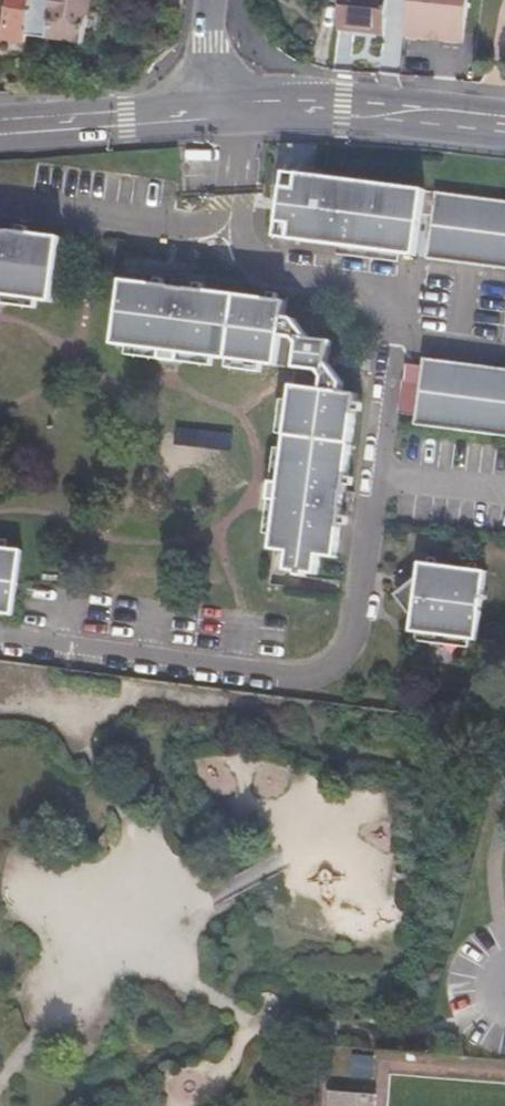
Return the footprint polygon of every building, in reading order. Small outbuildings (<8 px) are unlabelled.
[(49,37),(56,0),(13,0),(8,37),(27,40),(30,34),(49,37)] [(49,37),(85,43),(92,0),(56,0),(49,37)] [(339,28),(387,33),(390,0),(343,0),(339,28)] [(408,33),(432,35),(433,33),(448,34),(465,38),(469,0),(411,0),(408,33)] [(466,264),(504,270),(504,201),(481,198),(278,171),(270,235),(329,243),(328,252),(391,261),(392,251),(408,253),(413,214),(426,216),(421,258),(466,264)] [(45,301),(54,236),(5,229),(6,217),(0,216),(0,295),(45,301)] [(185,276),(170,273),(166,273),(165,285),(116,278),(108,342),(153,349),(156,349),(154,359),(173,362),(175,352),(283,367),(288,373),(275,484),(262,482),(260,499),(272,500),(266,550),(284,553),(281,571),(310,575),(313,556),(331,559),(338,508),(346,509),(348,493),(340,492),(353,395),(336,393),(337,385),(321,365),(324,343),(302,340),(286,320),(276,319),(279,301),(184,288),(185,276)] [(445,359),(416,356),(408,422),(430,425),(504,435),(504,368),(445,359)] [(2,618),(11,551),(0,549),(0,618),(2,618)] [(408,577),(392,589),(384,596),(389,603),(403,620),(401,633),(468,643),(478,571),(410,563),(408,577)] [(453,1035),(437,1035),(436,1050),(452,1052),(453,1035)] [(332,1089),(331,1105),(377,1105),(377,1093),(332,1089)]
